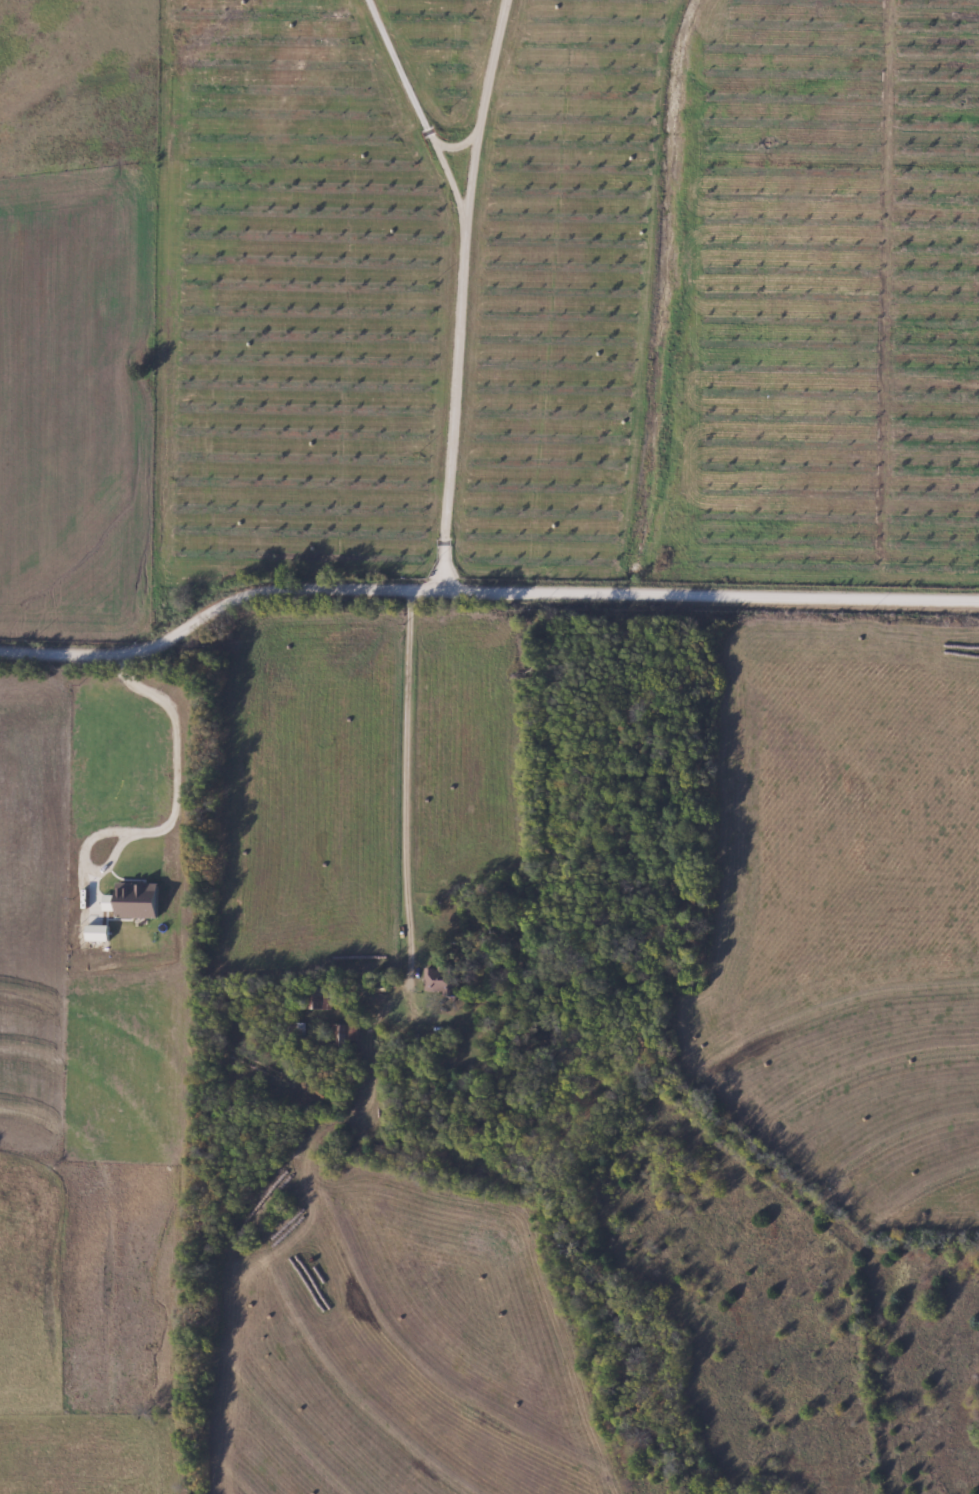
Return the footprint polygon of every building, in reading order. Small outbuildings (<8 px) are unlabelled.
[(455,969),(424,969),(424,993),(455,993),(455,969)]
